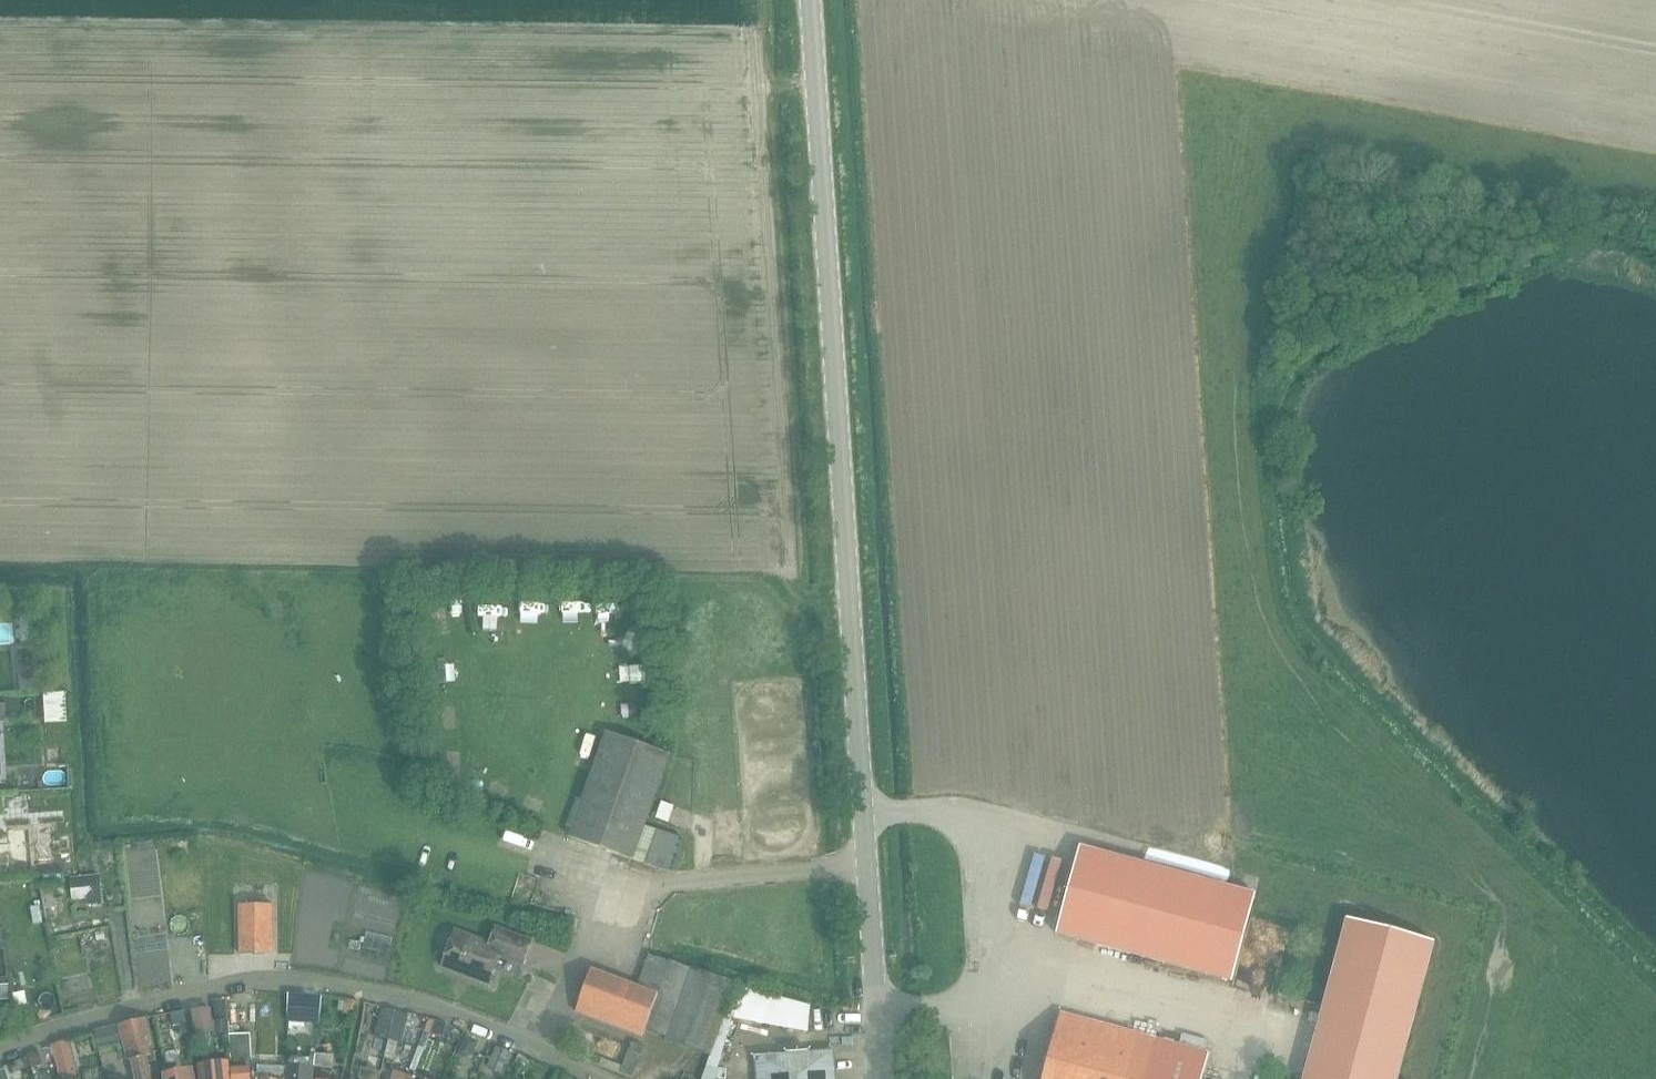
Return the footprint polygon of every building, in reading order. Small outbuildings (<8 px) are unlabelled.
[(36,685),(34,647),(16,648),(18,686),(36,685)] [(48,709),(70,708),(69,678),(47,678),(48,709)] [(570,837),(672,873),(684,838),(645,826),(670,754),(607,732),(570,837)] [(1080,846),(1056,934),(1188,969),(1229,980),(1252,893),(1188,876),(1080,846)] [(103,903),(100,874),(71,877),(73,900),(86,898),(87,905),(103,903)] [(273,954),(273,905),(239,905),(240,954),(273,954)] [(1307,1078),(1398,1078),(1435,943),(1350,920),(1307,1078)] [(499,958),(522,966),(531,941),(496,928),(490,944),(455,931),(442,966),(490,984),(499,958)] [(692,967),(691,970),(649,954),(637,986),(591,970),(576,1011),(642,1036),(645,1029),(666,1036),(665,1039),(710,1055),(737,984),(692,967)] [(0,986),(0,1000),(8,1000),(7,985),(0,986)] [(289,1011),(288,1022),(318,1025),(319,1013),(321,996),(291,993),(289,1011)] [(227,1019),(224,1002),(214,1003),(216,1020),(227,1019)] [(390,1040),(398,1011),(381,1007),(374,1037),(390,1040)] [(194,1012),(197,1032),(213,1030),(210,1009),(194,1012)] [(171,1012),(173,1026),(187,1023),(184,1010),(171,1012)] [(398,1011),(390,1040),(402,1043),(409,1014),(398,1011)] [(1210,1054),(1061,1014),(1043,1078),(1203,1078),(1210,1054)] [(119,1025),(124,1042),(129,1061),(132,1061),(136,1078),(151,1078),(147,1062),(156,1059),(153,1047),(154,1047),(146,1018),(119,1025)] [(213,1021),(214,1034),(230,1033),(229,1019),(216,1020),(213,1021)] [(119,1025),(95,1031),(100,1049),(124,1042),(119,1025)] [(229,1034),(230,1058),(252,1057),(251,1033),(229,1034)] [(478,1041),(465,1036),(457,1054),(465,1058),(472,1055),(478,1041)] [(59,1078),(78,1078),(69,1041),(51,1045),(59,1078)] [(623,1066),(621,1073),(631,1077),(643,1046),(632,1042),(624,1065),(623,1066)] [(511,1053),(496,1047),(487,1067),(501,1073),(511,1053)] [(834,1051),(755,1056),(756,1078),(836,1078),(834,1051)] [(32,1067),(40,1065),(37,1053),(29,1055),(32,1067)] [(315,1067),(331,1069),(333,1056),(316,1054),(315,1067)] [(199,1065),(201,1078),(231,1078),(231,1077),(228,1061),(199,1065)] [(315,1066),(287,1065),(287,1078),(314,1078),(315,1066)] [(286,1066),(259,1066),(258,1078),(286,1078),(286,1066)] [(232,1078),(250,1078),(250,1067),(232,1068),(232,1078)] [(380,1073),(361,1068),(358,1078),(379,1078),(380,1073)] [(192,1069),(164,1075),(165,1078),(194,1078),(192,1069)] [(412,1076),(393,1070),(390,1078),(411,1078),(412,1076)]
